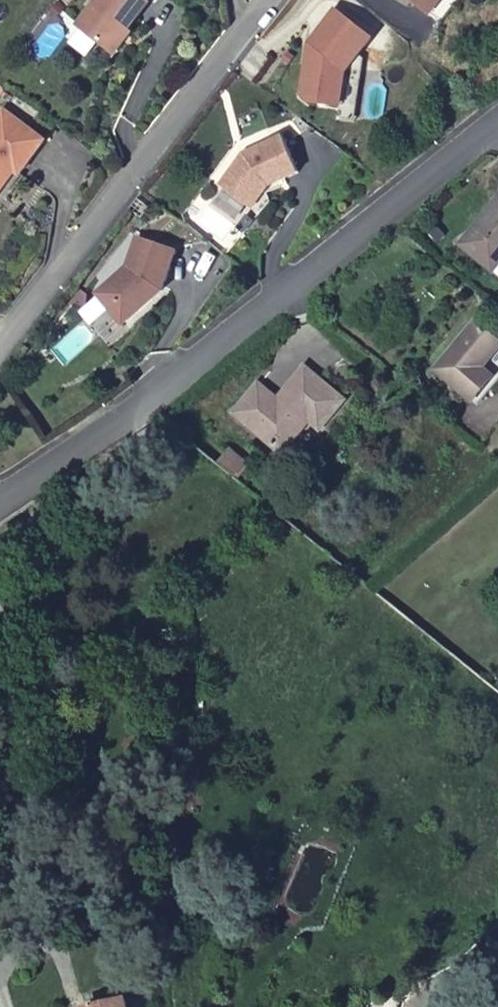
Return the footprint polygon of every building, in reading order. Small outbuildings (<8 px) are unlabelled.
[(83,20),(117,47),(153,0),(98,0),(83,20)] [(437,17),(453,0),(416,0),(437,17)] [(437,17),(446,26),(470,0),(453,0),(437,17)] [(377,38),(342,8),(315,41),(320,45),(317,63),(312,62),(308,93),(314,99),(345,103),(349,70),(357,60),(377,38)] [(366,67),(357,60),(349,70),(345,103),(343,118),(360,120),(366,67)] [(0,117),(0,193),(14,175),(6,168),(12,161),(20,166),(24,170),(50,136),(9,106),(0,117)] [(249,150),(226,181),(258,205),(268,192),(266,186),(305,169),(289,132),(249,150)] [(6,168),(14,175),(20,166),(12,161),(6,168)] [(459,244),(490,271),(497,262),(497,199),(459,244)] [(133,264),(108,284),(135,315),(167,287),(181,247),(143,234),(133,264)] [(108,284),(102,290),(128,320),(135,315),(108,284)] [(83,291),(69,302),(79,314),(86,307),(87,296),(83,291)] [(427,367),(464,398),(483,376),(489,381),(497,371),(497,346),(469,321),(427,367)] [(301,410),(320,426),(342,398),(295,360),(268,393),(256,383),(233,411),(274,444),(301,410)] [(229,449),(218,463),(237,478),(248,464),(229,449)] [(120,998),(89,1006),(122,1006),(120,998)]
